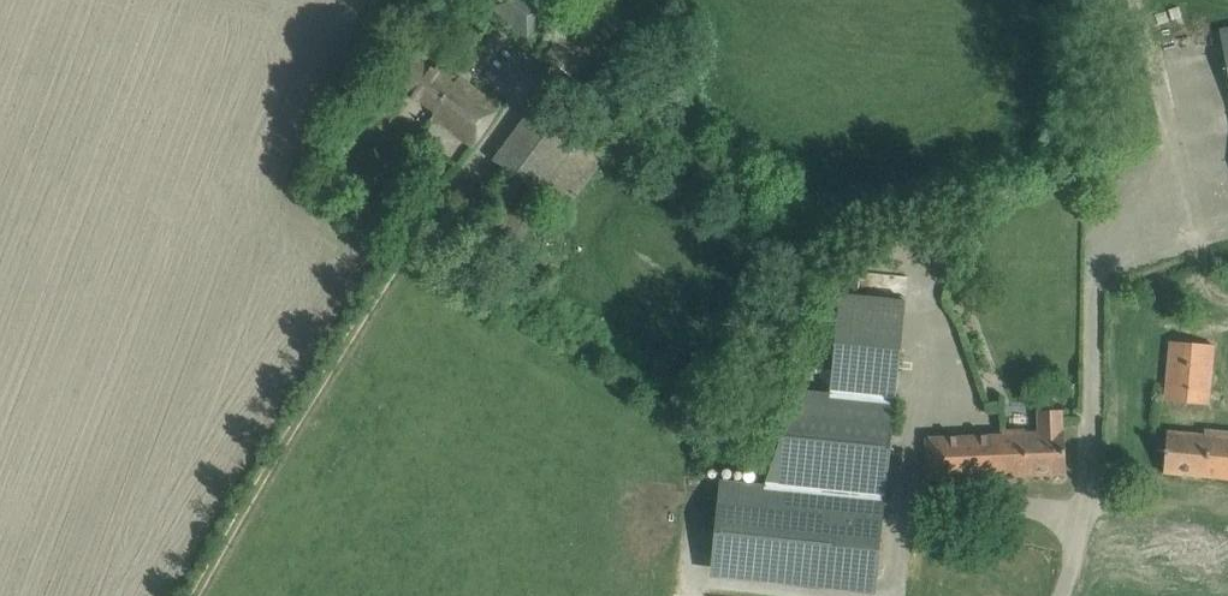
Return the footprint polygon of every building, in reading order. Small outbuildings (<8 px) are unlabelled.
[(491,12),(529,38),(549,10),(535,0),(499,0),(491,12)] [(546,56),(578,78),(619,19),(591,0),(585,0),(546,56)] [(431,119),(472,147),(498,107),(452,75),(448,81),(412,56),(393,83),(435,113),(431,119)] [(540,98),(494,161),(563,210),(602,154),(565,128),(570,120),(540,98)] [(798,390),(764,485),(720,480),(712,558),(877,575),(906,301),(840,294),(830,393),(798,390)] [(1214,344),(1168,342),(1165,403),(1210,405),(1214,344)] [(926,437),(928,479),(1066,474),(1063,411),(1037,412),(1038,432),(1024,432),(1024,428),(999,429),(999,434),(926,437)] [(1227,478),(1227,437),(1205,435),(1205,436),(1167,433),(1163,473),(1227,478)]
